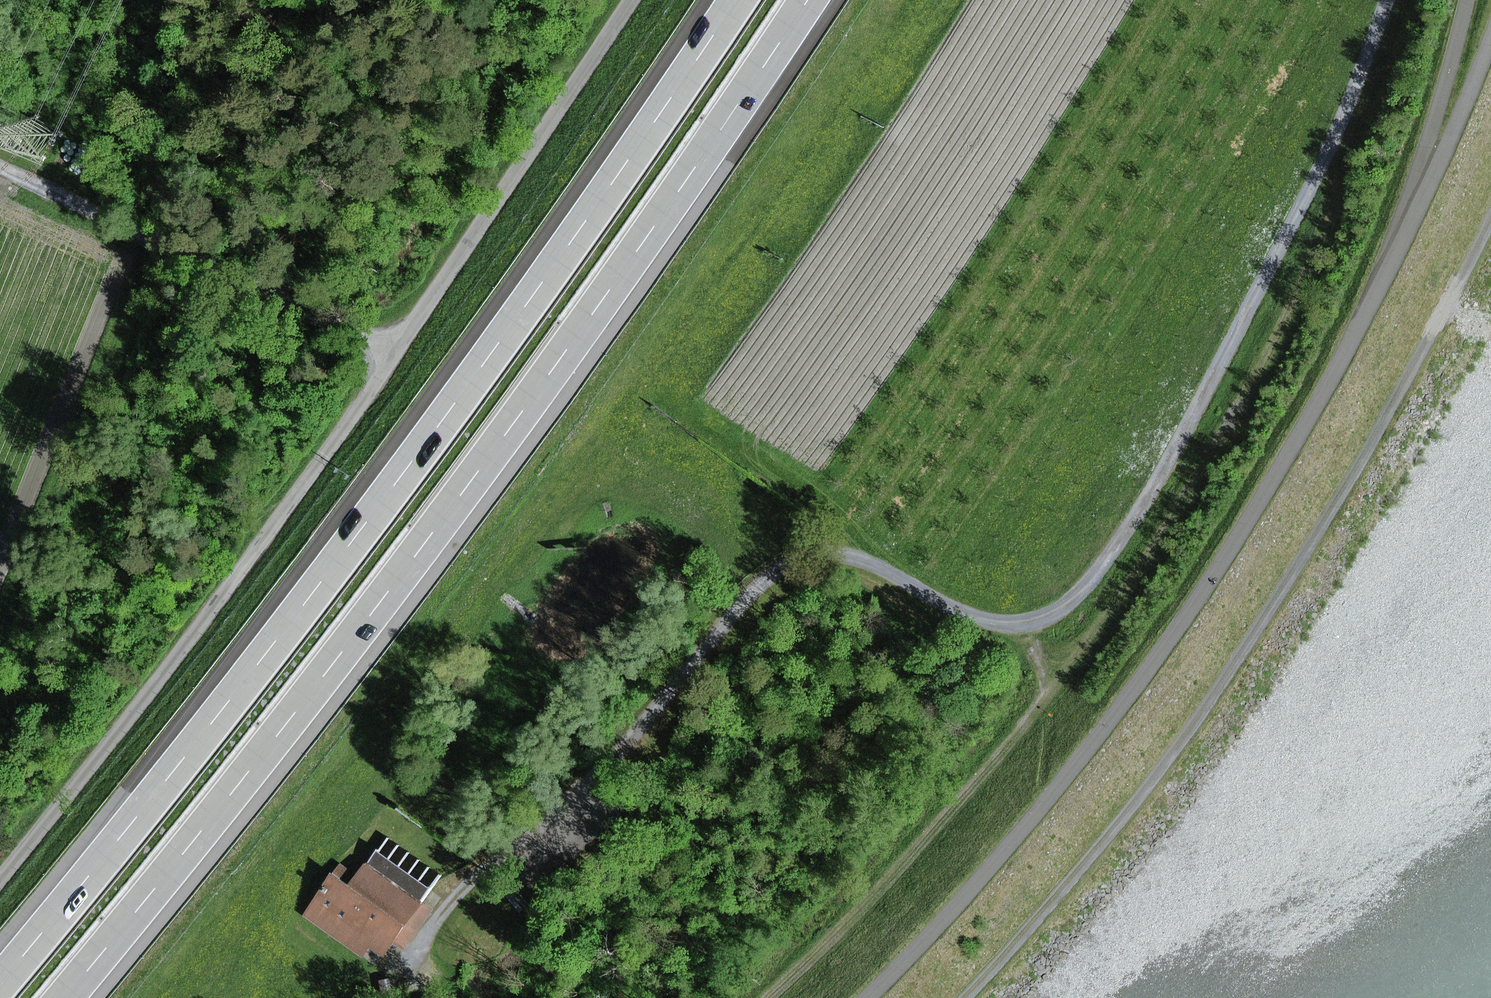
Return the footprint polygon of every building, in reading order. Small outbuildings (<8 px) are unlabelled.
[(309,914),(347,942),(355,932),(371,944),(383,927),(406,944),(430,910),(421,904),(430,892),(376,854),(353,887),(336,876),(309,914)]
